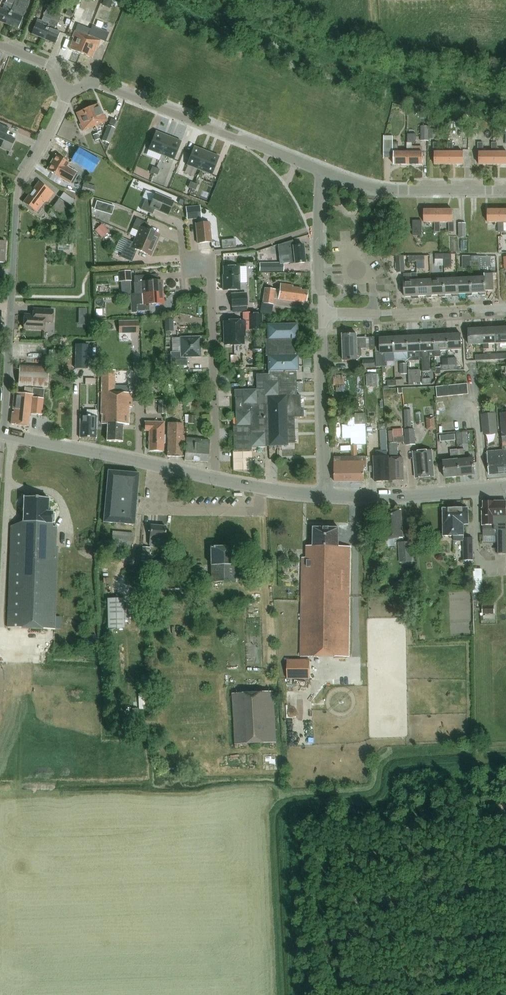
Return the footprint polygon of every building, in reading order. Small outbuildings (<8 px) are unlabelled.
[(16,0),(8,0),(7,2),(6,2),(3,9),(0,8),(0,22),(7,24),(16,0)] [(30,2),(25,0),(16,0),(7,24),(19,29),(30,2)] [(68,9),(66,15),(72,18),(74,12),(68,9)] [(38,19),(37,22),(42,25),(44,22),(50,24),(54,13),(47,10),(44,17),(43,17),(42,21),(38,19)] [(62,16),(54,13),(50,24),(44,39),(56,44),(61,32),(55,30),(56,27),(57,27),(62,16)] [(37,22),(32,34),(44,39),(50,24),(44,22),(42,25),(37,22)] [(78,24),(76,31),(89,36),(91,30),(78,24)] [(89,36),(81,54),(93,58),(97,47),(98,48),(101,41),(101,40),(106,42),(110,33),(93,26),(91,30),(89,36)] [(81,54),(89,36),(76,31),(73,38),(74,38),(70,49),(81,54)] [(95,126),(108,121),(105,114),(104,115),(99,104),(88,109),(95,126)] [(83,132),(95,126),(88,109),(77,113),(81,124),(80,125),(83,132)] [(385,132),(387,119),(378,117),(376,131),(385,132)] [(11,149),(15,140),(6,136),(10,128),(0,124),(0,147),(10,151),(11,149)] [(108,126),(102,141),(108,144),(114,129),(108,126)] [(156,131),(149,150),(161,155),(169,136),(156,131)] [(371,146),(374,138),(363,134),(360,142),(371,146)] [(408,143),(413,143),(416,143),(416,134),(408,134),(408,143)] [(169,136),(161,155),(174,160),(182,141),(169,136)] [(409,153),(408,153),(399,153),(399,142),(394,142),(394,138),(394,136),(387,136),(387,138),(385,138),(385,158),(395,158),(395,165),(409,165),(409,153)] [(413,153),(413,143),(408,143),(408,153),(409,153),(409,165),(424,165),(424,153),(413,153)] [(435,143),(434,153),(436,153),(436,165),(450,165),(450,153),(449,153),(440,153),(440,143),(435,143)] [(449,143),(449,153),(450,153),(450,165),(464,165),(465,153),(454,153),(454,143),(449,143)] [(484,143),(479,143),(479,153),(480,153),(480,165),(494,165),(494,153),(493,153),(484,153),(484,143)] [(493,153),(494,153),(494,165),(505,165),(505,153),(498,153),(499,143),(493,143),(493,153)] [(194,146),(187,165),(199,170),(207,151),(194,146)] [(79,148),(72,160),(92,172),(100,160),(79,148)] [(207,151),(199,170),(212,175),(219,156),(207,151)] [(56,155),(47,170),(62,179),(70,184),(74,177),(77,172),(75,171),(68,167),(71,163),(56,155)] [(39,214),(54,194),(39,182),(24,203),(39,214)] [(94,196),(97,187),(85,184),(82,192),(94,196)] [(146,199),(141,209),(153,214),(155,209),(169,214),(174,202),(155,194),(152,202),(146,199)] [(61,215),(66,209),(68,205),(59,198),(52,208),(61,214),(61,215)] [(97,201),(94,210),(103,212),(106,204),(97,201)] [(187,220),(201,218),(200,207),(186,208),(187,220)] [(58,218),(61,214),(52,208),(49,212),(58,218)] [(425,210),(425,222),(435,222),(435,232),(441,232),(441,222),(440,222),(440,210),(425,210)] [(440,210),(440,222),(441,222),(449,222),(449,232),(455,232),(455,222),(454,222),(454,210),(440,210)] [(489,210),(488,222),(499,222),(499,232),(504,232),(504,222),(503,222),(503,210),(489,210)] [(136,237),(155,245),(160,235),(146,229),(149,223),(137,218),(132,229),(139,232),(136,237)] [(423,221),(415,221),(415,236),(423,236),(423,221)] [(198,244),(212,242),(210,223),(196,224),(198,244)] [(102,224),(96,230),(103,238),(109,232),(102,224)] [(155,245),(136,237),(134,243),(127,241),(120,256),(132,262),(137,250),(151,256),(155,245)] [(304,245),(294,246),(293,241),(278,245),(279,256),(289,255),(290,264),(306,263),(304,245)] [(58,242),(57,250),(70,250),(70,242),(58,242)] [(397,257),(398,273),(405,273),(404,257),(397,257)] [(259,271),(284,271),(284,263),(259,263),(259,271)] [(226,267),(224,267),(224,280),(223,280),(223,290),(240,290),(240,267),(232,267),(231,265),(227,265),(226,267)] [(119,281),(130,281),(129,271),(118,272),(119,281)] [(419,296),(418,280),(417,280),(417,274),(411,275),(412,281),(404,281),(405,297),(413,296),(413,299),(419,299),(419,296)] [(486,293),(486,291),(495,291),(495,290),(498,290),(498,274),(485,274),(485,277),(472,278),(472,293),(480,293),(480,295),(486,295),(486,293)] [(142,293),(163,292),(162,281),(148,282),(147,275),(134,276),(135,287),(142,287),(142,293)] [(459,296),(459,294),(458,278),(445,279),(446,295),(453,294),(453,297),(459,296)] [(473,296),(472,293),(472,278),(458,278),(459,294),(466,294),(467,296),(473,296)] [(446,297),(446,295),(445,279),(431,280),(432,295),(440,295),(440,297),(446,297)] [(432,298),(432,295),(431,280),(418,280),(419,296),(426,296),(426,298),(432,298)] [(280,284),(280,290),(265,288),(263,303),(274,305),(275,299),(303,303),(303,300),(306,301),(307,292),(301,291),(301,289),(293,287),(293,286),(280,284)] [(149,304),(164,304),(163,292),(142,293),(143,304),(136,305),(136,312),(149,311),(149,304)] [(135,294),(132,294),(133,312),(136,312),(136,305),(143,304),(142,293),(135,294)] [(232,306),(247,305),(246,294),(232,295),(232,306)] [(53,311),(34,309),(34,316),(25,315),(24,329),(44,330),(45,322),(52,323),(53,311)] [(249,329),(260,329),(260,313),(248,313),(249,329)] [(138,320),(119,321),(119,333),(139,333),(138,320)] [(165,332),(173,332),(173,321),(165,321),(165,332)] [(244,321),(224,322),(225,345),(243,345),(243,336),(245,336),(244,321)] [(234,398),(235,398),(235,412),(236,426),(232,426),(233,451),(251,451),(251,448),(265,447),(265,446),(287,445),(287,444),(294,443),(294,418),(303,417),(303,410),(300,410),(300,395),(293,396),(292,371),(299,371),(298,355),(296,355),(296,340),(298,340),(297,324),(267,324),(268,374),(256,374),(256,389),(234,390),(234,398)] [(496,327),(495,327),(488,328),(488,325),(482,326),(483,344),(483,349),(489,349),(488,343),(496,343),(496,327)] [(501,327),(501,325),(495,325),(495,327),(496,327),(496,343),(505,343),(505,327),(501,327)] [(468,329),(469,345),(483,344),(482,328),(475,328),(475,326),(468,326),(469,329),(468,329)] [(448,350),(447,334),(440,335),(440,332),(434,333),(434,335),(435,351),(435,357),(440,356),(440,350),(448,350)] [(447,334),(448,350),(462,349),(461,334),(453,334),(453,332),(447,332),(447,334)] [(422,371),(430,371),(429,356),(427,356),(426,351),(435,351),(434,335),(426,335),(426,333),(420,333),(420,336),(421,336),(421,357),(422,371)] [(343,334),(344,361),(358,360),(357,349),(367,349),(367,337),(357,338),(357,334),(343,334)] [(407,336),(400,337),(399,334),(393,335),(394,337),(394,353),(408,352),(407,336)] [(413,336),(413,334),(407,334),(407,336),(408,352),(409,352),(409,361),(415,360),(415,357),(421,357),(421,336),(420,336),(413,336)] [(394,337),(386,337),(386,335),(380,335),(380,338),(381,353),(376,353),(377,367),(388,367),(388,361),(395,361),(394,353),(394,337)] [(170,352),(171,366),(187,366),(187,357),(201,357),(200,337),(180,337),(181,352),(170,352)] [(78,344),(77,368),(88,368),(88,345),(78,344)] [(49,361),(60,361),(61,350),(49,350),(49,361)] [(363,368),(375,367),(375,360),(363,361),(363,368)] [(48,388),(49,379),(50,365),(20,364),(19,386),(48,388)] [(421,370),(409,370),(409,385),(414,385),(414,383),(421,382),(421,370)] [(131,408),(132,394),(116,393),(117,371),(100,371),(99,393),(102,393),(101,415),(102,415),(102,424),(107,424),(107,441),(122,442),(122,425),(128,425),(129,408),(131,408)] [(378,386),(378,374),(367,374),(368,386),(378,386)] [(343,375),(335,375),(336,385),(337,385),(344,385),(343,375)] [(437,397),(468,394),(467,383),(436,387),(437,397)] [(25,388),(24,394),(14,393),(13,410),(16,410),(16,413),(12,412),(11,424),(28,427),(29,414),(41,415),(44,389),(25,388)] [(158,414),(165,414),(166,400),(155,400),(155,409),(158,409),(158,414)] [(87,410),(86,416),(80,416),(79,438),(96,438),(97,410),(87,410)] [(345,425),(342,425),(343,439),(351,438),(351,445),(357,444),(367,444),(365,413),(355,414),(355,416),(348,417),(348,425),(345,425)] [(482,414),(484,435),(498,434),(497,413),(482,414)] [(435,417),(426,418),(427,430),(436,429),(435,417)] [(369,442),(378,442),(377,420),(369,420),(369,442)] [(165,444),(165,435),(163,435),(163,423),(145,422),(144,431),(149,431),(149,451),(163,451),(163,444),(165,444)] [(168,423),(167,456),(183,457),(183,448),(185,448),(186,438),(183,438),(184,436),(182,435),(182,423),(168,423)] [(402,429),(393,429),(393,427),(389,428),(389,443),(397,443),(404,442),(404,437),(403,437),(402,429)] [(414,429),(404,430),(406,446),(416,445),(414,429)] [(467,432),(456,433),(457,444),(468,443),(467,432)] [(186,438),(185,448),(184,460),(208,462),(209,440),(200,440),(200,439),(186,438)] [(390,481),(403,480),(402,457),(398,458),(397,443),(389,443),(390,458),(389,458),(390,481)] [(334,482),(364,481),(364,470),(367,470),(366,456),(357,456),(357,444),(351,445),(351,456),(334,457),(334,482)] [(261,458),(261,449),(253,449),(253,458),(261,458)] [(444,478),(459,476),(457,449),(450,450),(450,456),(453,456),(454,460),(443,461),(444,478)] [(457,449),(459,476),(474,474),(473,458),(462,459),(461,455),(464,455),(464,449),(457,449)] [(415,477),(433,476),(431,450),(413,452),(415,477)] [(488,474),(504,473),(502,450),(487,452),(488,474)] [(374,481),(389,481),(388,456),(374,457),(374,481)] [(134,525),(139,473),(108,470),(103,522),(134,525)] [(55,629),(58,546),(55,546),(56,527),(52,527),(53,512),(48,512),(48,499),(24,498),(23,523),(12,527),(8,627),(55,629)] [(495,502),(484,502),(484,508),(482,508),(482,515),(483,515),(483,525),(483,530),(498,530),(498,554),(505,554),(505,502),(495,502)] [(443,509),(444,537),(454,537),(455,541),(464,541),(464,561),(474,561),(473,538),(465,538),(465,524),(469,524),(468,508),(443,509)] [(385,539),(403,538),(401,510),(383,511),(385,539)] [(164,547),(166,526),(150,525),(149,540),(149,546),(164,547)] [(302,558),(300,649),(300,657),(349,658),(351,547),(338,547),(339,528),(313,528),(312,547),(307,546),(306,558),(302,558)] [(125,532),(125,542),(133,542),(133,532),(125,532)] [(411,542),(398,543),(399,562),(412,562),(411,542)] [(211,582),(236,582),(235,547),(211,548),(211,582)] [(148,548),(141,548),(139,562),(147,562),(148,548)] [(473,586),(482,586),(482,568),(473,568),(473,586)] [(122,599),(106,599),(107,629),(123,629),(122,599)] [(482,614),(494,613),(493,603),(482,603),(482,614)] [(81,635),(81,645),(96,645),(96,635),(81,635)] [(309,679),(309,661),(286,660),(286,678),(309,679)] [(234,745),(274,743),(272,691),(232,693),(234,745)]
